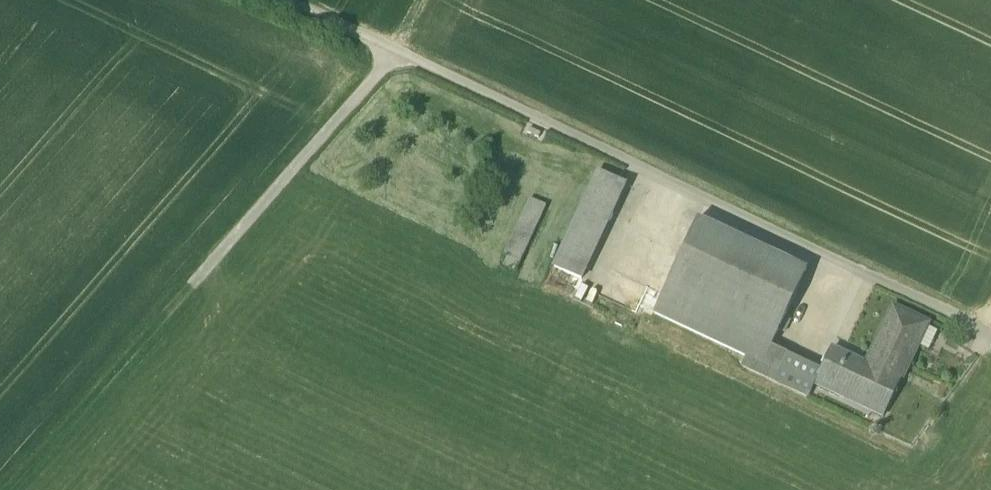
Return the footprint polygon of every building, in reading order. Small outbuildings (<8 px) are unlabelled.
[(598,172),(554,267),(581,279),(625,185),(598,172)] [(530,199),(503,255),(519,263),(546,207),(530,199)] [(806,271),(698,220),(653,313),(746,357),(742,366),(774,381),(787,354),(770,347),(806,271)] [(927,325),(893,309),(871,356),(876,358),(873,365),(901,378),(917,346),(926,327),(927,325)] [(926,327),(917,346),(928,351),(937,332),(926,327)] [(871,368),(831,349),(821,370),(814,384),(883,417),(901,378),(873,365),(871,368)] [(821,370),(787,354),(774,381),(808,397),(814,384),(821,370)]
